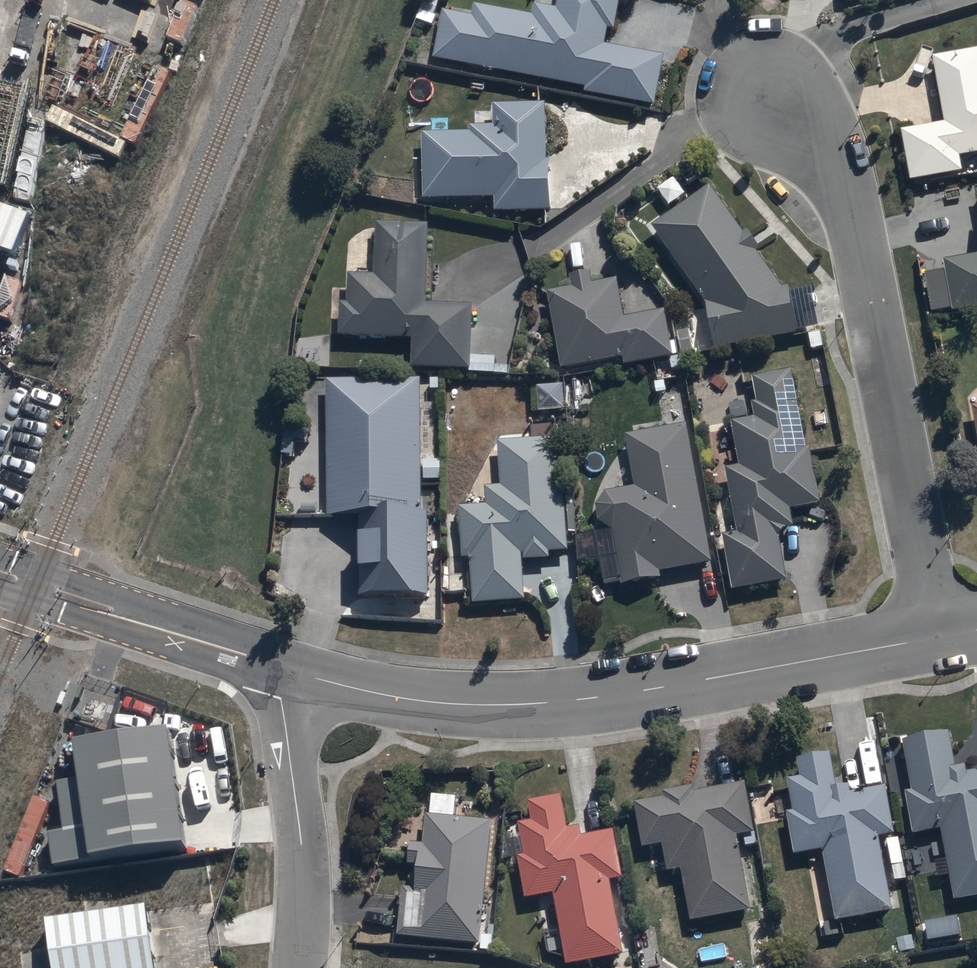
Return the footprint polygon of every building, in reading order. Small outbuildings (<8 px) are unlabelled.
[(436,53),(587,83),(585,89),(656,103),(666,53),(606,41),(609,26),(615,28),(621,0),(537,0),(535,10),(484,0),(476,0),(474,10),(446,5),(436,53)] [(911,177),(962,168),(960,153),(976,150),(976,46),(933,54),(944,118),(902,126),(911,177)] [(552,209),(547,101),(540,101),(539,96),(494,98),(495,122),(427,125),(430,198),(497,195),(497,212),(552,209)] [(800,328),(789,284),(782,286),(757,249),(761,246),(746,226),(743,228),(708,182),(654,223),(713,300),(708,301),(718,346),(800,328)] [(0,203),(0,246),(17,252),(30,213),(0,203)] [(340,298),(339,330),(412,333),(411,362),(472,363),(472,370),(509,371),(509,363),(498,362),(498,351),(474,351),(475,301),(427,299),(429,219),(379,217),(377,272),(349,271),(348,299),(340,298)] [(945,256),(955,308),(976,304),(976,250),(945,256)] [(555,288),(566,363),(624,355),(625,359),(672,352),(665,305),(627,311),(624,285),(618,286),(617,277),(591,280),(590,269),(574,271),(576,285),(555,288)] [(741,529),(726,532),(737,587),(791,577),(781,524),(797,521),(795,508),(808,505),(811,520),(822,518),(819,501),(825,500),(814,446),(810,447),(796,378),(790,379),(788,369),(755,375),(760,397),(753,398),(756,413),(734,418),(743,463),(728,466),(741,529)] [(422,374),(327,374),(327,515),(361,515),(361,592),(432,592),(432,512),(425,512),(425,477),(443,477),(443,457),(421,457),(422,374)] [(535,385),(536,408),(567,407),(566,384),(535,385)] [(662,570),(712,561),(686,420),(628,431),(637,482),(594,490),(601,527),(615,525),(625,580),(663,573),(662,570)] [(569,548),(561,434),(496,438),(499,485),(485,486),(486,502),(460,504),(463,556),(470,555),(472,598),(527,595),(525,557),(550,555),(550,550),(569,548)] [(174,727),(79,740),(96,857),(191,844),(174,727)] [(905,736),(915,787),(909,788),(917,831),(942,826),(948,858),(935,860),(939,877),(955,874),(960,898),(976,895),(976,767),(965,769),(964,762),(958,763),(951,728),(905,736)] [(798,852),(824,846),(840,918),(896,906),(880,835),(895,832),(884,784),(851,792),(849,784),(839,786),(831,750),(801,756),(805,773),(793,776),(800,806),(789,808),(798,852)] [(753,906),(739,834),(754,831),(744,779),(694,788),(693,782),(668,787),(670,795),(637,802),(645,843),(663,839),(669,870),(684,867),(694,918),(753,906)] [(481,945),(496,819),(456,814),(458,793),(429,789),(418,888),(408,887),(403,936),(481,945)] [(623,950),(612,878),(624,876),(616,828),(582,833),(580,823),(568,825),(562,792),(527,798),(530,818),(523,819),(528,851),(520,852),(526,893),(557,888),(568,959),(623,950)] [(149,901),(112,906),(110,893),(84,897),(85,909),(50,914),(54,940),(16,945),(19,967),(159,967),(149,901)]
